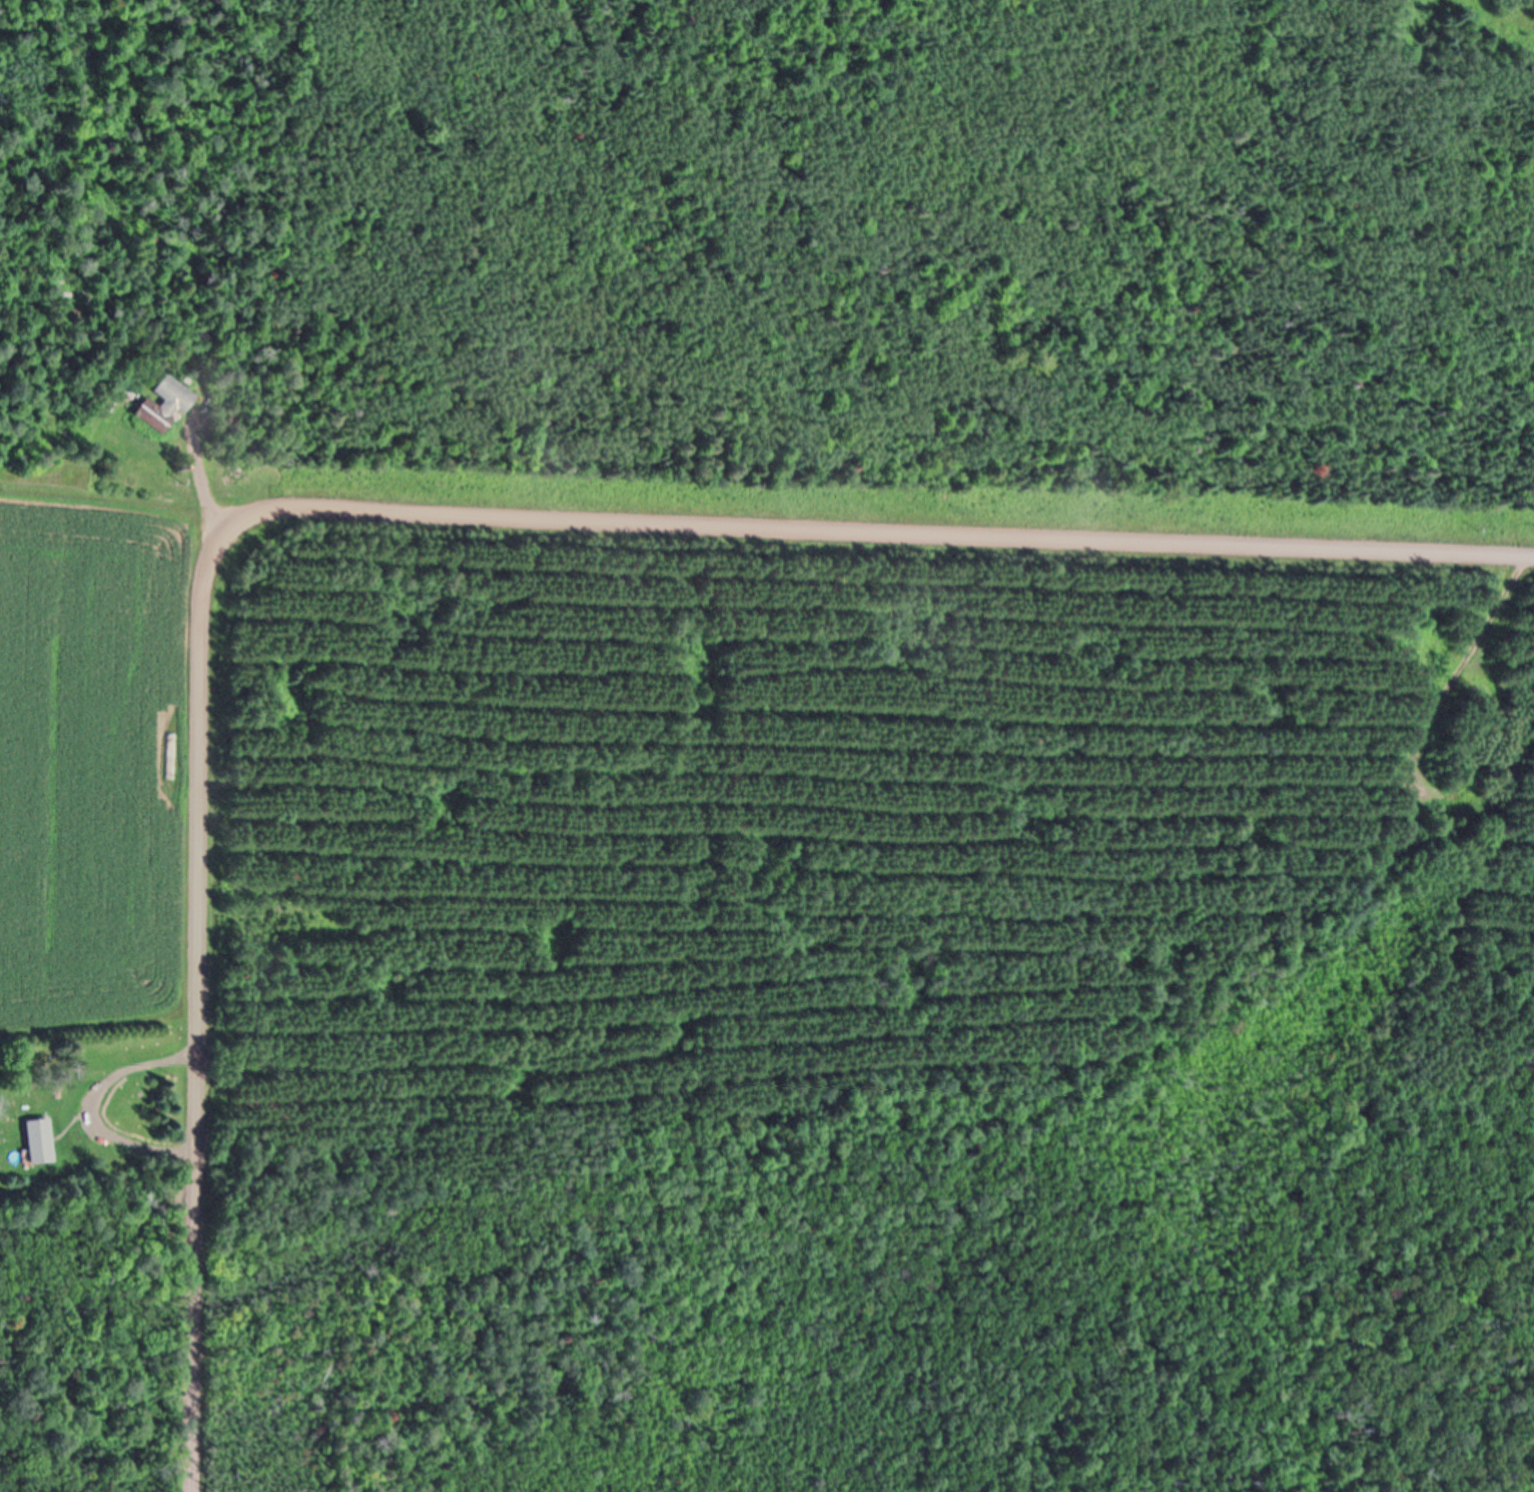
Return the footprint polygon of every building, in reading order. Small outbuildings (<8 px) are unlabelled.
[(198,398),(165,376),(153,394),(165,402),(160,410),(145,399),(133,417),(162,437),(178,413),(184,417),(198,398)]
